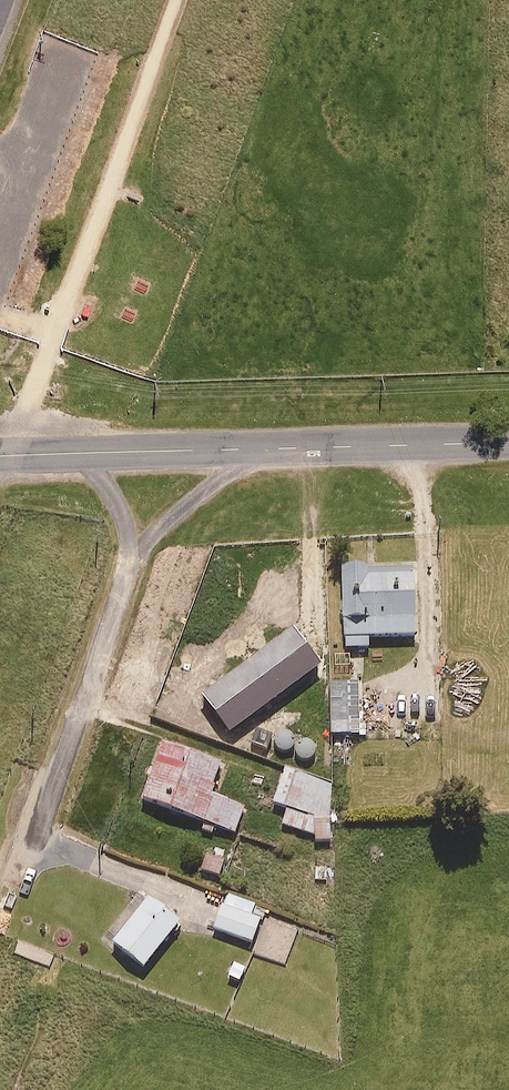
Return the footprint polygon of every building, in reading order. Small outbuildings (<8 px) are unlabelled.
[(368,563),(343,563),(345,647),(369,646),(369,640),(416,639),(414,571),(368,573),(368,563)] [(359,682),(331,683),(331,733),(360,733),(359,682)] [(163,741),(142,798),(203,820),(200,831),(211,835),(215,824),(237,832),(247,805),(210,792),(221,763),(163,741)] [(284,765),(271,801),(286,807),(280,823),(316,837),(316,840),(331,840),(331,783),(284,765)] [(265,908),(228,893),(214,927),(251,943),(265,908)] [(179,921),(148,897),(113,942),(144,966),(179,921)]
